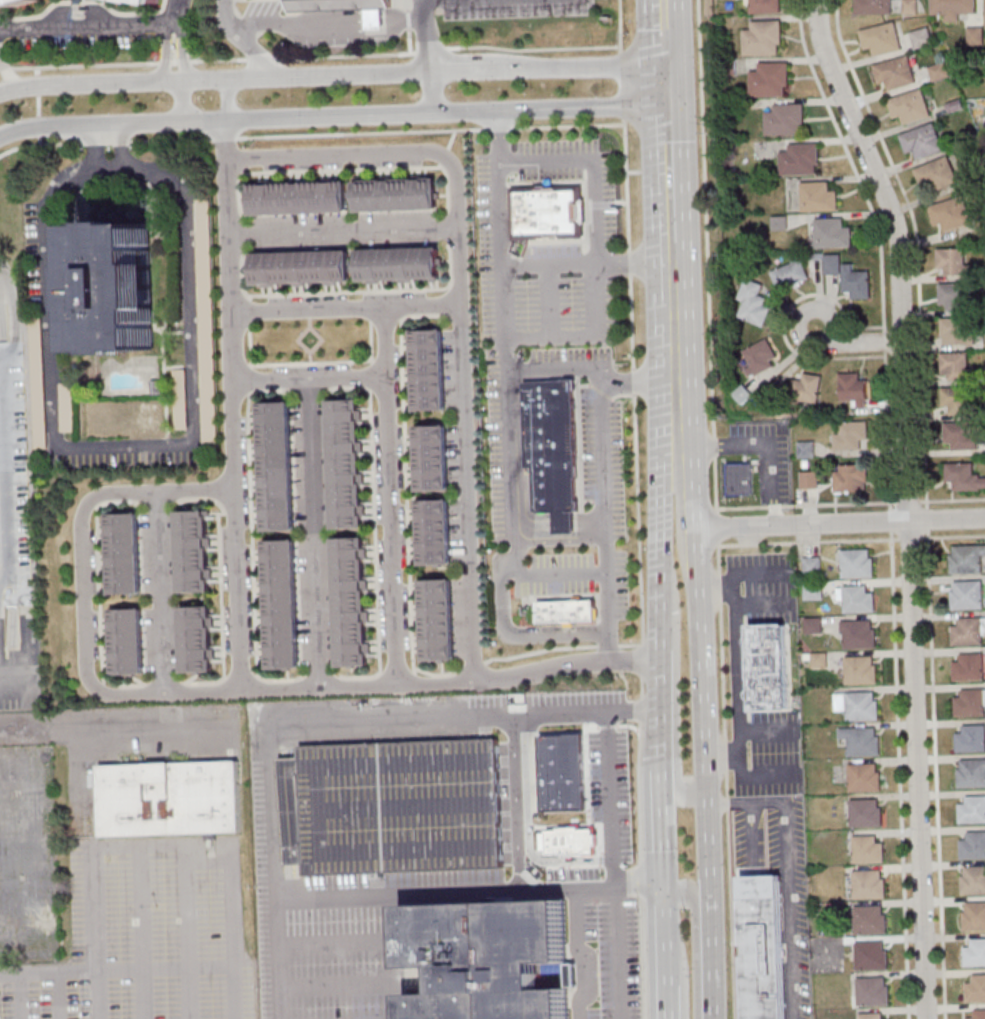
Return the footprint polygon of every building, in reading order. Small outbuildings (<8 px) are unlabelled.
[(36,0),(0,10),(0,0),(36,0)] [(165,11),(126,0),(167,0),(165,11)] [(289,10),(366,8),(366,33),(385,32),(384,6),(389,6),(389,0),(289,0),(289,10)] [(749,13),(749,0),(780,0),(781,13),(749,13)] [(856,14),(892,14),(892,0),(856,0),(856,14)] [(975,0),(931,0),(931,14),(945,14),(945,22),(960,22),(960,14),(975,14),(975,0)] [(916,13),(916,1),(905,1),(905,13),(916,13)] [(782,20),(752,20),(752,31),(743,31),(743,55),(782,55),(782,20)] [(858,31),(893,21),(900,49),(872,57),(870,48),(863,50),(858,31)] [(913,50),(932,46),(929,29),(910,32),(913,50)] [(872,65),(907,55),(915,83),(887,91),(885,82),(878,84),(872,65)] [(790,97),(790,61),(759,61),(759,72),(749,72),(749,97),(790,97)] [(950,77),(945,62),(928,68),(933,82),(950,77)] [(886,100),(920,88),(930,116),(902,125),(899,116),(893,119),(886,100)] [(804,103),(774,103),(774,113),(765,113),(765,135),(804,135),(804,103)] [(899,134),(933,123),(942,150),(915,159),(912,151),(905,153),(899,134)] [(780,153),(780,175),(818,175),(818,143),(788,143),(788,153),(780,153)] [(913,170),(946,156),(957,182),(931,194),(927,185),(921,188),(913,170)] [(356,177),(356,211),(439,210),(439,177),(356,177)] [(251,215),(348,213),(348,179),(250,181),(251,215)] [(800,183),(827,182),(828,191),(836,191),(837,211),(801,212),(800,183)] [(511,185),(512,239),(584,237),(583,183),(511,185)] [(928,207),(962,195),(971,223),(944,232),(941,224),(934,226),(928,207)] [(814,219),(841,218),(842,228),(850,227),(851,247),(815,248),(814,219)] [(152,224),(85,224),(86,352),(153,351),(152,224)] [(358,283),(441,282),(441,247),(358,248),(358,283)] [(938,276),(968,276),(968,249),(938,249),(938,276)] [(350,251),(253,252),(253,286),(350,285),(350,251)] [(852,299),(871,299),(870,271),(853,271),(853,263),(841,264),(841,254),(824,255),(825,275),(842,275),(843,292),(852,292),(852,299)] [(803,260),(771,270),(778,292),(810,281),(803,260)] [(738,299),(744,302),(738,317),(764,326),(774,300),(760,295),(764,284),(746,277),(738,299)] [(939,285),(939,304),(947,304),(947,311),(970,311),(970,285),(939,285)] [(941,319),(941,345),(976,345),(976,319),(941,319)] [(411,331),(413,411),(446,410),(444,330),(411,331)] [(752,376),(780,361),(767,338),(740,353),(752,376)] [(34,448),(45,448),(43,353),(32,353),(34,448)] [(970,381),(970,354),(941,354),(941,381),(970,381)] [(867,372),(840,372),(840,402),(850,402),(850,407),(867,407),(867,372)] [(802,381),(794,380),(791,399),(818,403),(822,375),(803,373),(802,381)] [(524,381),(525,469),(531,469),(531,510),(556,510),(556,528),(573,528),(573,381),(524,381)] [(742,404),(752,395),(743,385),(733,394),(742,404)] [(943,388),(943,415),(974,415),(974,388),(943,388)] [(328,400),(332,529),(365,528),(362,398),(328,400)] [(259,403),(290,402),(295,531),(263,532),(263,520),(260,520),(259,509),(262,509),(261,489),(259,489),(258,478),(261,477),(261,457),(257,457),(257,446),(260,446),(259,425),(256,425),(256,414),(259,414),(259,403)] [(187,427),(186,414),(176,415),(176,428),(187,427)] [(859,449),(859,439),(869,439),(869,421),(834,421),(834,449),(859,449)] [(979,424),(946,424),(946,450),(979,450),(979,424)] [(449,425),(415,425),(416,491),(450,491),(449,425)] [(815,441),(798,441),(798,457),(815,457),(815,441)] [(752,496),(752,463),(727,463),(727,496),(752,496)] [(946,463),(947,491),(984,490),(984,477),(974,477),(974,463),(946,463)] [(867,492),(867,464),(834,464),(834,492),(867,492)] [(819,488),(819,471),(800,471),(800,488),(819,488)] [(451,499),(417,500),(418,566),(453,565),(451,499)] [(178,593),(212,592),(211,510),(177,510),(178,593)] [(141,594),(139,513),(107,514),(109,595),(141,594)] [(368,537),(334,537),(336,667),(370,666),(368,537)] [(264,542),(295,540),(300,670),(268,671),(268,659),(265,659),(264,648),(267,648),(267,628),(264,628),(263,616),(267,616),(266,596),(263,596),(262,585),(266,585),(265,564),(262,564),(261,553),(264,553),(264,542)] [(952,546),(984,545),(984,555),(981,555),(981,573),(950,574),(949,555),(952,555),(952,546)] [(840,551),(841,579),(873,577),(872,558),(868,558),(868,550),(840,551)] [(802,558),(819,557),(820,576),(802,576),(802,558)] [(456,662),(454,578),(420,579),(422,663),(456,662)] [(981,581),(983,609),(950,610),(950,591),(953,591),(953,582),(981,581)] [(803,583),(821,583),(822,600),(803,600),(803,583)] [(841,586),(842,614),(874,613),(874,593),(866,594),(866,586),(841,586)] [(596,622),(595,600),(536,602),(537,624),(596,622)] [(214,672),(214,606),(181,606),(181,672),(214,672)] [(112,675),(143,675),(142,608),(111,609),(112,675)] [(982,617),(983,645),(951,646),(950,628),(954,628),(954,618),(982,617)] [(803,618),(820,618),(820,632),(804,633),(803,618)] [(842,622),(844,650),(875,648),(875,629),(871,629),(871,621),(842,622)] [(791,711),(789,623),(749,624),(750,712),(791,711)] [(809,653),(826,653),(827,667),(810,668),(809,653)] [(982,653),(983,680),(953,682),(952,663),(959,662),(959,654),(982,653)] [(843,658),(844,685),(876,684),(876,665),(872,665),(872,656),(843,658)] [(984,689),(984,716),(954,717),(953,698),(960,698),(960,690),(984,689)] [(845,694),(846,721),(878,720),(877,701),(874,701),(873,692),(845,694)] [(962,726),(984,725),(984,752),(955,753),(955,734),(962,734),(962,726)] [(846,729),(847,757),(879,755),(878,736),(875,737),(874,728),(846,729)] [(579,735),(584,866),(304,876),(303,864),(282,865),(278,759),(298,759),(298,746),(579,735)] [(960,761),(984,760),(984,787),(957,789),(957,769),(960,769),(960,761)] [(98,764),(100,836),(240,833),(238,761),(98,764)] [(847,765),(848,793),(880,792),(879,773),(876,773),(875,764),(847,765)] [(964,797),(984,796),(984,823),(958,824),(957,805),(965,805),(964,797)] [(848,800),(850,828),(881,827),(881,808),(877,808),(877,799),(848,800)] [(965,833),(984,832),(984,858),(959,860),(958,841),(966,840),(965,833)] [(851,837),(852,864),(883,863),(883,843),(875,844),(875,836),(851,837)] [(963,867),(984,866),(984,895),(960,896),(960,876),(963,876),(963,867)] [(851,872),(852,900),(884,899),(883,880),(880,880),(879,871),(851,872)] [(782,875),(741,876),(744,1018),(785,1018),(782,875)] [(403,970),(437,969),(438,992),(405,994),(406,1018),(568,1018),(567,988),(538,989),(537,963),(566,962),(563,898),(400,905),(403,970)] [(964,903),(984,902),(984,930),(962,931),(961,912),(965,912),(964,903)] [(852,907),(853,935),(885,934),(884,915),(881,915),(880,906),(852,907)] [(969,940),(984,939),(984,966),(963,967),(962,948),(969,948),(969,940)] [(854,943),(855,971),(886,970),(886,951),(882,951),(882,942),(854,943)] [(971,976),(984,975),(984,1002),(964,1003),(964,984),(971,983),(971,976)] [(855,979),(856,1007),(888,1006),(887,987),(884,987),(884,978),(855,979)] [(972,1010),(984,1009),(984,1018),(965,1018),(973,1018),(972,1010)]
